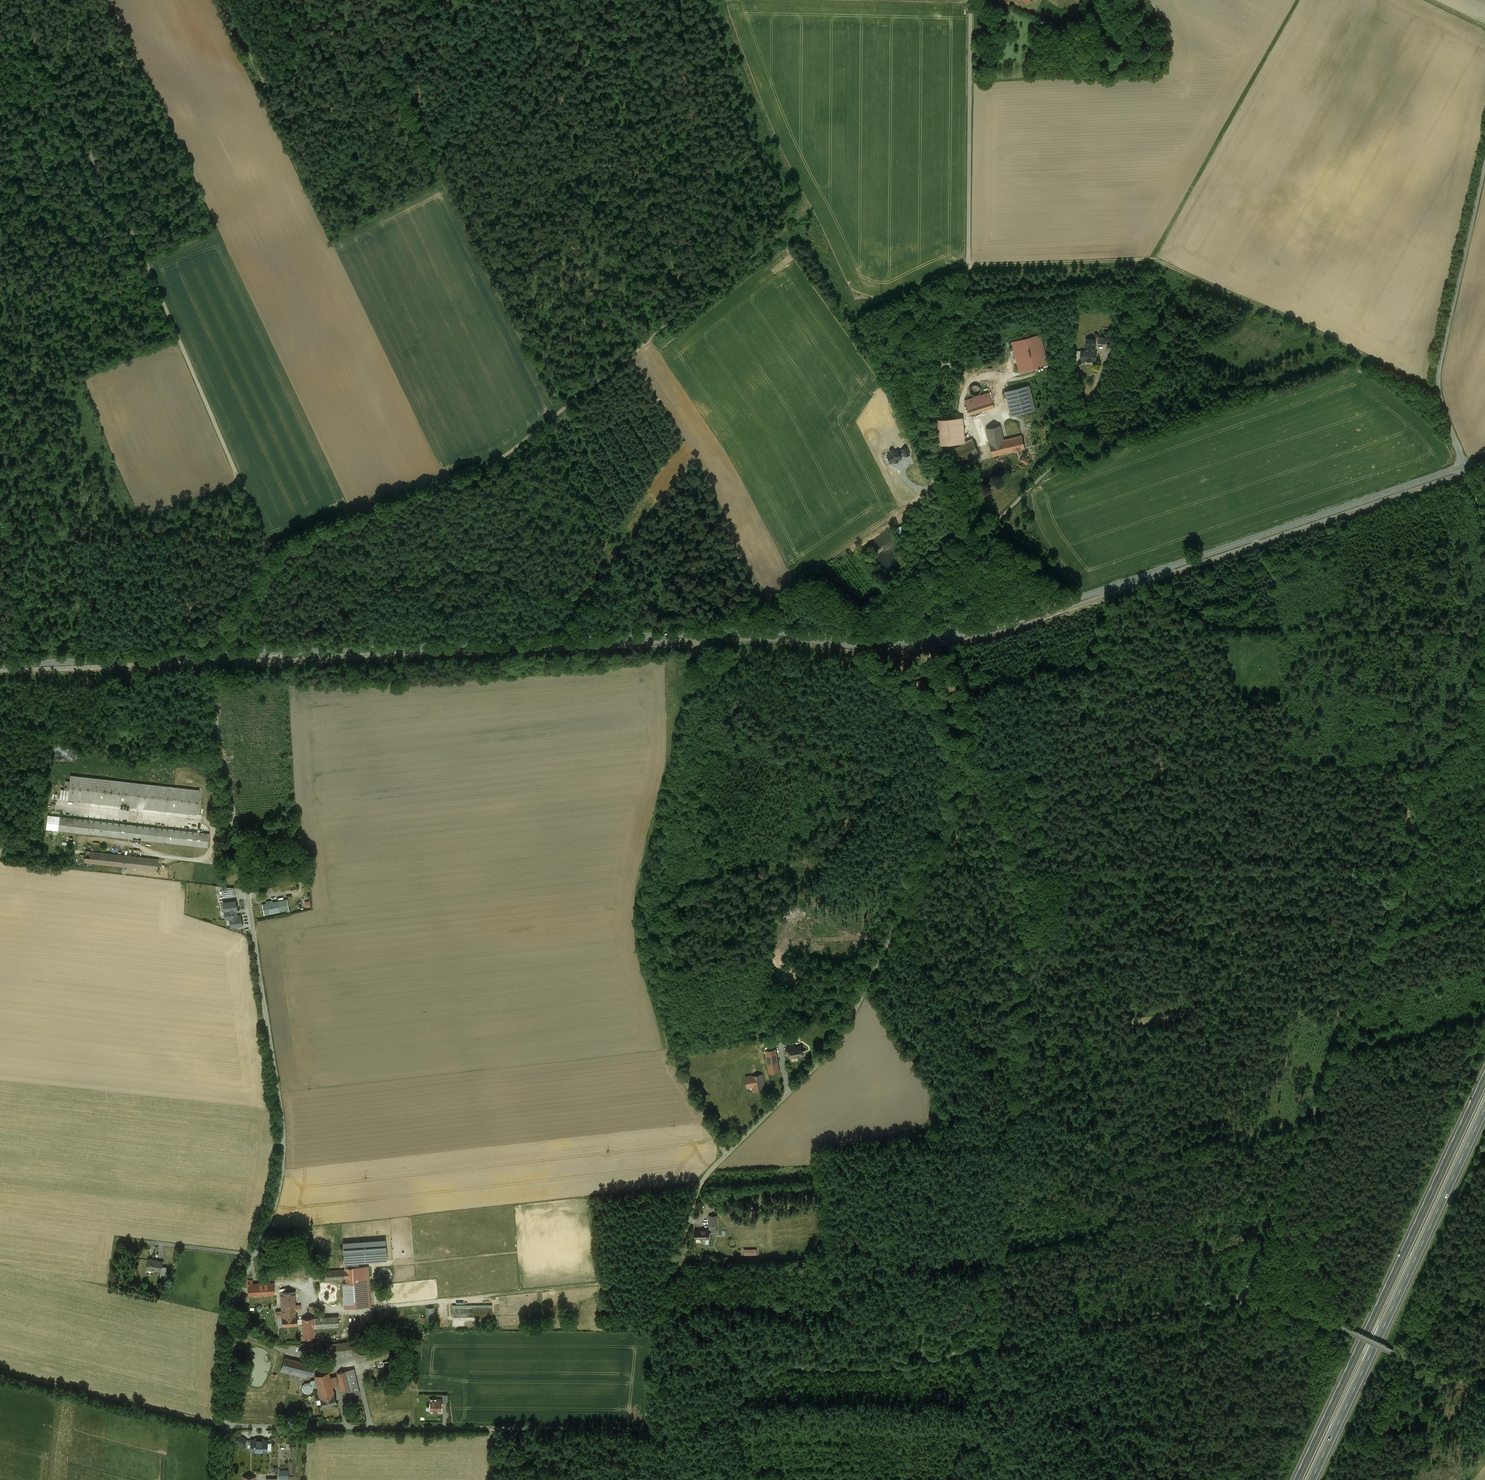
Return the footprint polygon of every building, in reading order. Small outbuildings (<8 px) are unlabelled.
[(1040,335),(1012,342),(1020,372),(1048,364),(1040,335)] [(1089,338),(1087,338),(1086,351),(1094,352),(1096,339),(1094,339),(1093,337),(1090,337),(1089,338)] [(1096,361),(1097,352),(1094,352),(1086,351),(1081,351),(1080,360),(1096,361)] [(978,386),(976,385),(975,385),(973,386),(971,387),(970,388),(970,390),(970,392),(971,394),(972,395),(974,396),(975,396),(977,396),(979,395),(980,394),(981,392),(981,390),(981,388),(980,387),(978,386)] [(1036,409),(1029,385),(1005,392),(1011,416),(1036,409)] [(994,407),(990,393),(965,401),(970,415),(994,407)] [(965,443),(963,418),(938,420),(940,445),(965,443)] [(1004,440),(1000,425),(986,429),(993,456),(1025,448),(1022,436),(1004,440)] [(978,453),(973,441),(953,449),(958,461),(978,453)] [(1027,464),(1030,458),(1023,454),(1020,460),(1027,464)] [(196,791),(66,776),(63,803),(193,818),(196,791)] [(59,817),(49,816),(47,829),(58,830),(59,817)] [(209,833),(59,817),(58,830),(90,834),(90,837),(95,838),(95,835),(165,842),(165,846),(170,846),(170,843),(208,847),(209,833)] [(304,858),(299,859),(300,867),(300,872),(307,871),(307,867),(306,867),(304,858)] [(223,887),(223,895),(234,895),(234,887),(223,887)] [(287,900),(262,904),(264,915),(289,910),(287,900)] [(224,914),(224,918),(232,917),(231,902),(218,903),(219,914),(224,914)] [(237,916),(232,917),(224,918),(225,929),(238,928),(237,916)] [(799,1059),(799,1046),(783,1047),(783,1060),(799,1059)] [(776,1074),(773,1049),(761,1050),(764,1075),(776,1074)] [(754,1075),(754,1079),(742,1080),(743,1094),(762,1092),(761,1075),(754,1075)] [(709,1229),(695,1229),(695,1238),(709,1238),(709,1233),(709,1229)] [(387,1239),(344,1241),(345,1264),(358,1264),(358,1261),(388,1260),(387,1239)] [(143,1258),(141,1271),(156,1273),(155,1278),(162,1279),(164,1266),(159,1265),(159,1260),(143,1258)] [(369,1269),(328,1270),(328,1281),(345,1280),(345,1308),(370,1308),(369,1269)] [(275,1303),(274,1282),(253,1284),(253,1280),(248,1280),(249,1295),(258,1295),(258,1304),(275,1303)] [(294,1292),(281,1293),(282,1311),(277,1311),(276,1312),(276,1317),(277,1317),(282,1317),(283,1325),(297,1324),(297,1315),(296,1316),(296,1311),(301,1311),(300,1305),(295,1305),(294,1292)] [(436,1319),(436,1306),(426,1307),(427,1320),(436,1319)] [(488,1319),(488,1306),(447,1306),(447,1319),(488,1319)] [(339,1326),(339,1316),(303,1319),(304,1337),(307,1337),(308,1341),(318,1340),(318,1336),(315,1337),(314,1328),(339,1326)] [(356,1348),(358,1353),(363,1354),(367,1353),(370,1348),(369,1343),(365,1340),(360,1340),(356,1343),(356,1348)] [(351,1341),(325,1344),(327,1358),(352,1355),(351,1341)] [(370,1344),(374,1356),(381,1353),(378,1342),(370,1344)] [(309,1363),(279,1357),(276,1370),(306,1376),(309,1363)] [(320,1398),(334,1395),(333,1387),(340,1386),(343,1398),(360,1395),(355,1369),(337,1372),(337,1375),(331,1376),(329,1372),(316,1375),(316,1379),(310,1382),(304,1383),(302,1387),(306,1392),(312,1392),(314,1388),(318,1387),(320,1398)] [(336,1403),(334,1395),(320,1398),(322,1406),(336,1403)] [(442,1399),(430,1399),(430,1411),(441,1411),(442,1399)] [(242,1445),(247,1438),(238,1433),(234,1440),(242,1445)] [(248,1450),(271,1451),(271,1442),(267,1442),(267,1439),(249,1438),(248,1450)] [(263,1468),(263,1452),(249,1452),(249,1468),(263,1468)] [(280,1479),(291,1479),(291,1475),(293,1475),(293,1469),(280,1469),(280,1479)]
